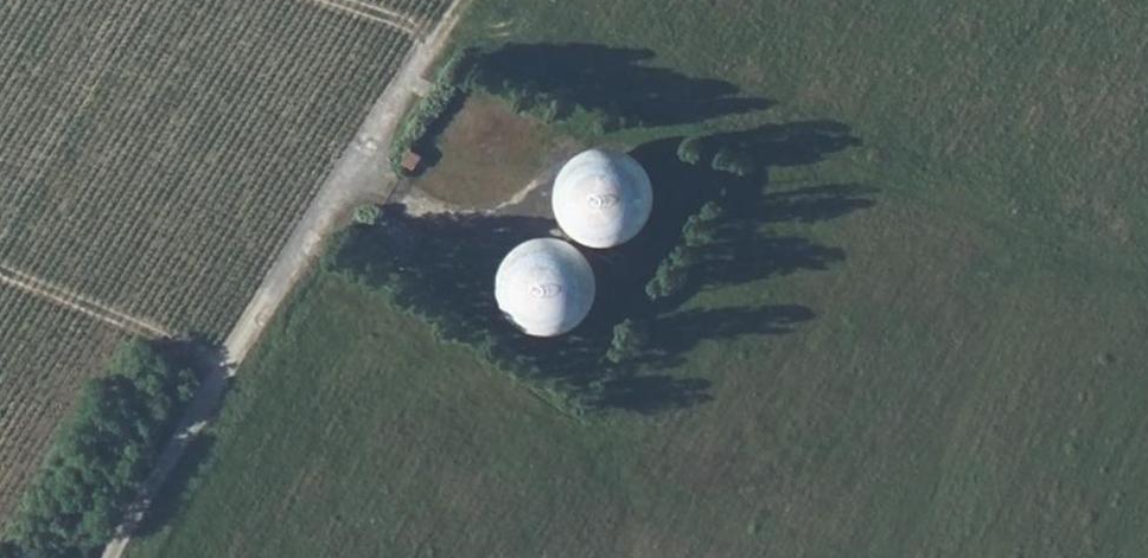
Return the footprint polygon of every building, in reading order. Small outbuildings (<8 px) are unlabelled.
[(590,180),(584,193),(585,206),(590,216),(601,225),(614,227),(629,224),(639,214),(642,201),(642,188),(634,177),(623,169),(612,168),(600,172),(590,180)] [(536,265),(530,277),(531,291),(538,303),(547,312),(562,314),(574,310),(583,302),(588,292),(589,275),(581,263),(569,257),(558,255),(546,257),(536,265)]
